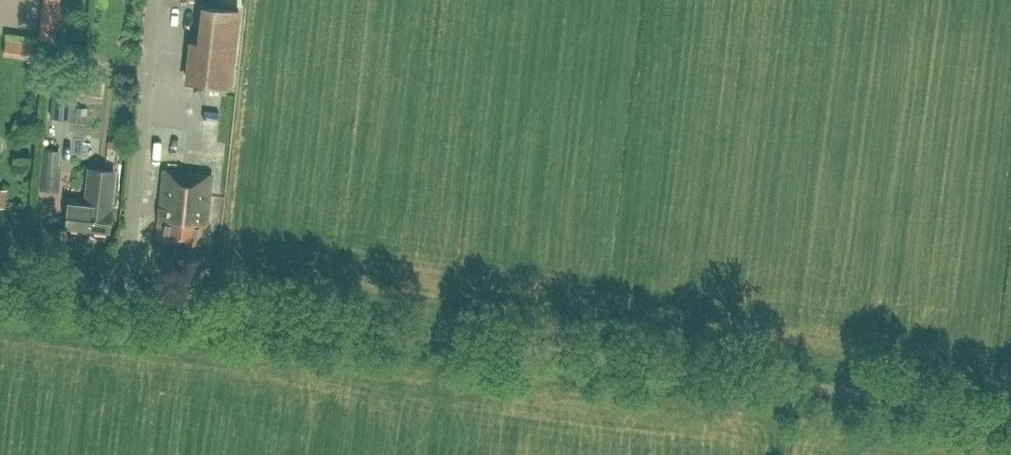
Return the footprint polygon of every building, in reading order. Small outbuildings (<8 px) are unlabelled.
[(38,37),(66,41),(71,0),(43,0),(38,37)] [(215,0),(202,0),(198,36),(189,35),(185,71),(233,76),(241,3),(215,0)] [(37,41),(5,38),(3,56),(26,58),(26,61),(35,62),(37,41)] [(72,89),(51,88),(49,115),(70,117),(72,89)] [(207,123),(207,110),(192,110),(192,123),(207,123)] [(59,148),(42,147),(39,188),(59,190),(61,170),(57,170),(59,148)] [(109,232),(115,168),(86,166),(82,203),(68,202),(65,227),(109,232)] [(164,171),(156,239),(204,244),(212,177),(164,171)]
